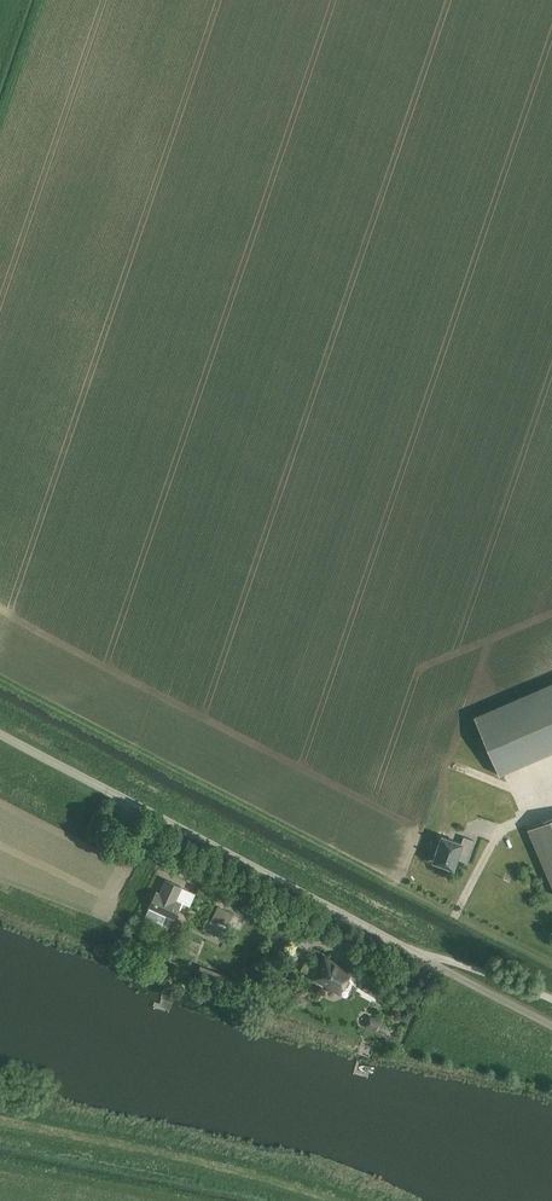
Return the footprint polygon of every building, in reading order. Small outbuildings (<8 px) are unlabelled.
[(474,719),(498,775),(551,752),(551,685),(474,719)] [(527,829),(551,887),(551,818),(527,829)] [(441,837),(433,861),(453,868),(458,853),(469,856),(474,841),(463,837),(461,844),(441,837)] [(159,893),(156,891),(145,916),(155,921),(160,911),(173,918),(180,902),(175,900),(181,887),(166,880),(159,893)] [(204,909),(210,894),(192,886),(185,901),(204,909)] [(210,936),(218,920),(230,926),(235,917),(218,907),(205,933),(210,936)] [(301,971),(314,978),(313,979),(340,994),(341,992),(349,996),(359,976),(325,958),(319,969),(306,962),(301,971)] [(380,1001),(388,996),(381,985),(373,989),(380,1001)] [(369,1015),(363,1027),(376,1033),(376,1032),(385,1036),(389,1028),(381,1024),(382,1020),(375,1016),(374,1018),(369,1015)]
